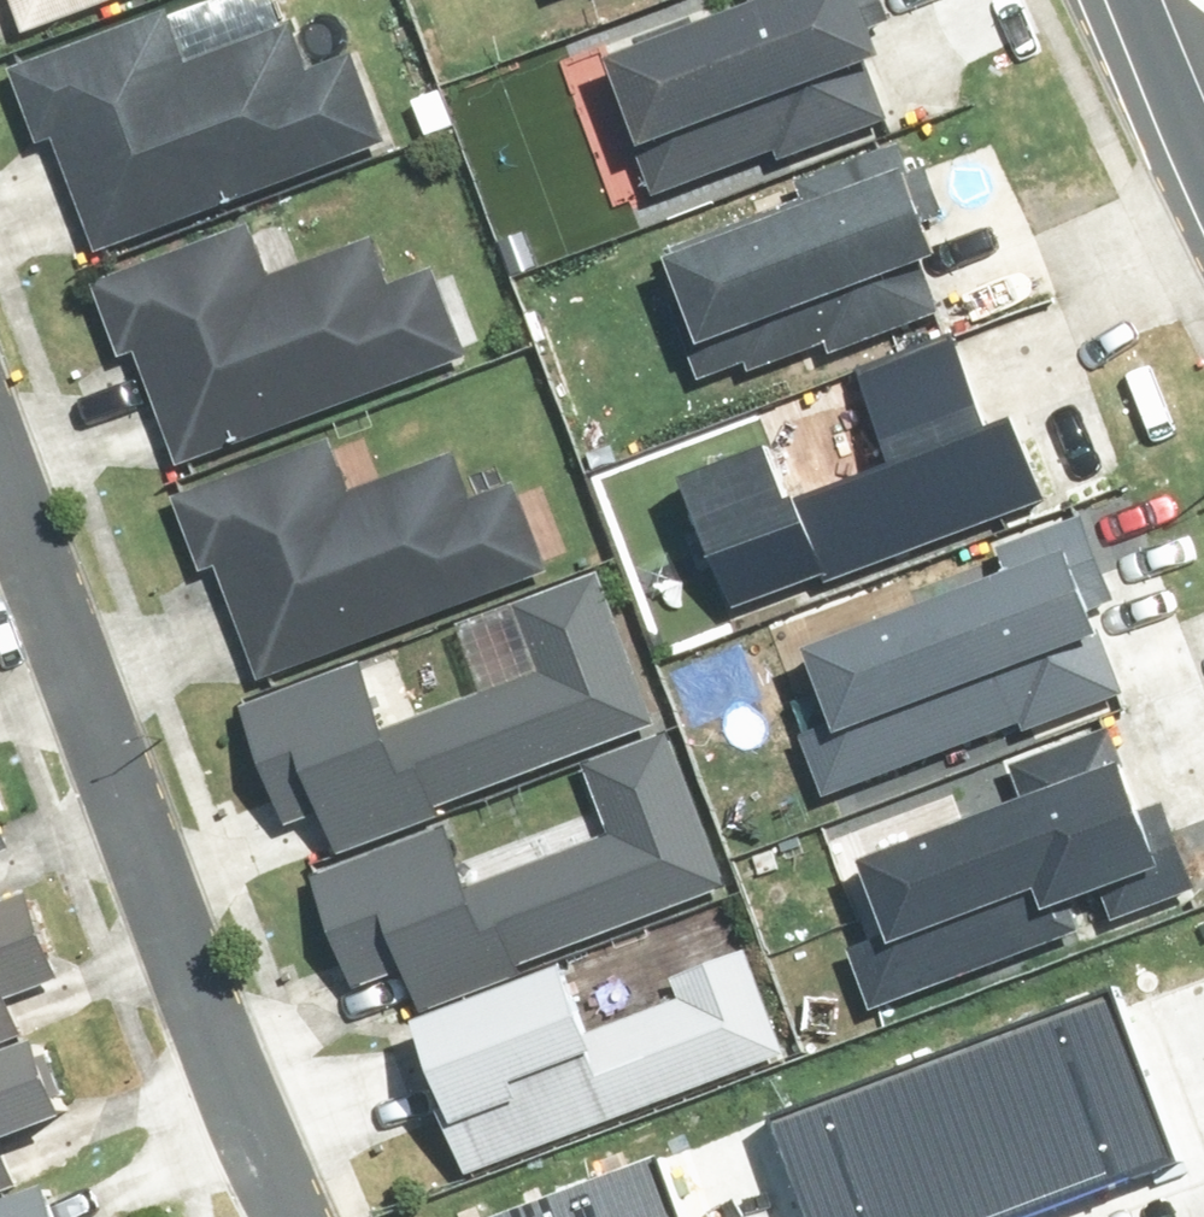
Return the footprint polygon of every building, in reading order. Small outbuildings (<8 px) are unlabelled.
[(31,32),(113,0),(18,0),(31,32)] [(625,60),(675,200),(891,124),(873,74),(894,67),(871,0),(758,0),(762,12),(625,60)] [(166,20),(16,71),(42,147),(70,138),(108,247),(392,150),(359,54),(315,68),(301,29),(183,70),(166,20)] [(821,210),(684,257),(733,397),(950,322),(932,272),(953,264),(914,153),(814,188),(821,210)] [(250,239),(100,290),(127,366),(155,356),(192,466),(476,369),(443,272),(399,287),(385,248),(267,288),(250,239)] [(791,441),(689,480),(740,613),(1049,496),(1028,440),(1001,450),(959,342),(860,380),(890,458),(809,488),(791,441)] [(331,449),(181,500),(207,576),(235,567),(273,676),(557,579),(524,482),(480,498),(466,458),(348,498),(331,449)] [(1025,567),(807,642),(827,701),(795,712),(820,785),(1123,680),(1088,581),(1108,574),(1085,508),(1013,533),(1025,567)] [(386,648),(242,702),(277,792),(330,772),(358,843),(665,728),(605,570),(517,603),(543,672),(413,721),(386,648)] [(853,928),(884,1010),(1203,889),(1203,872),(1171,784),(1138,797),(1112,729),(1013,766),(1023,791),(867,851),(891,914),(853,928)] [(453,816),(310,870),(344,960),(398,940),(425,1012),(733,896),(673,738),(585,771),(611,840),(481,889),(453,816)] [(50,959),(24,886),(0,895),(0,977),(50,959)] [(585,963),(424,1029),(491,1192),(806,1064),(763,958),(682,991),(683,1008),(614,1036),(585,963)] [(778,1216),(969,1216),(1168,1142),(1111,990),(744,1128),(778,1216)] [(29,1093),(0,1011),(0,1103),(29,1093)] [(671,1167),(543,1216),(690,1216),(671,1167)] [(73,1193),(8,1216),(82,1216),(73,1193)]
